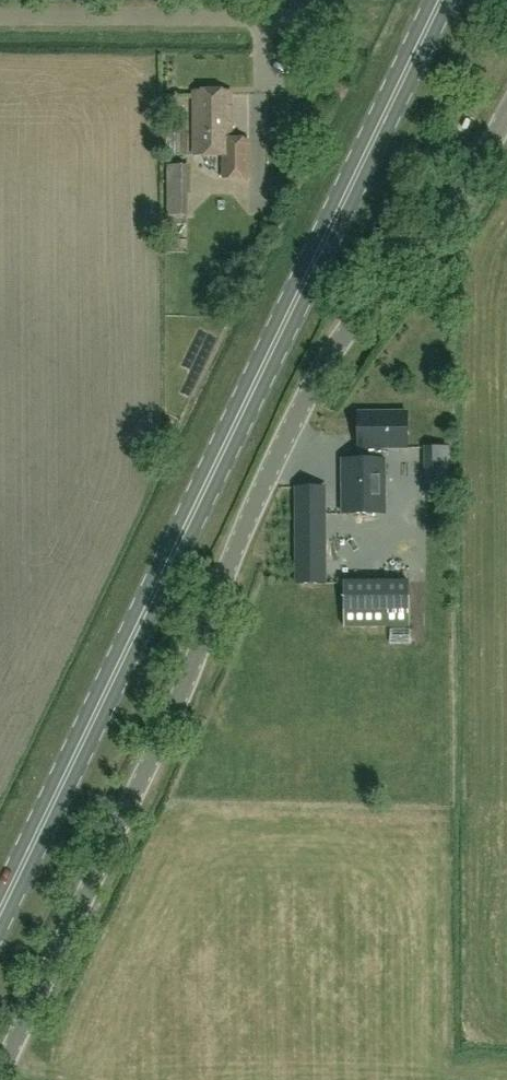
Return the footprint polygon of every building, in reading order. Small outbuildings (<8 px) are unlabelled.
[(232,132),(231,132),(231,93),(194,93),(194,155),(223,155),(223,179),(249,179),(249,141),(232,141),(232,132)] [(359,414),(359,449),(361,449),(361,461),(384,461),(384,449),(405,449),(405,414),(359,414)] [(450,460),(450,447),(426,448),(426,461),(426,495),(450,495),(450,460)] [(384,461),(361,461),(361,462),(346,462),(346,485),(343,485),(343,514),(384,514),(384,462),(384,461)] [(295,514),(296,584),(324,584),(323,514),(295,514)] [(409,628),(409,584),(344,584),(344,628),(409,628)]
